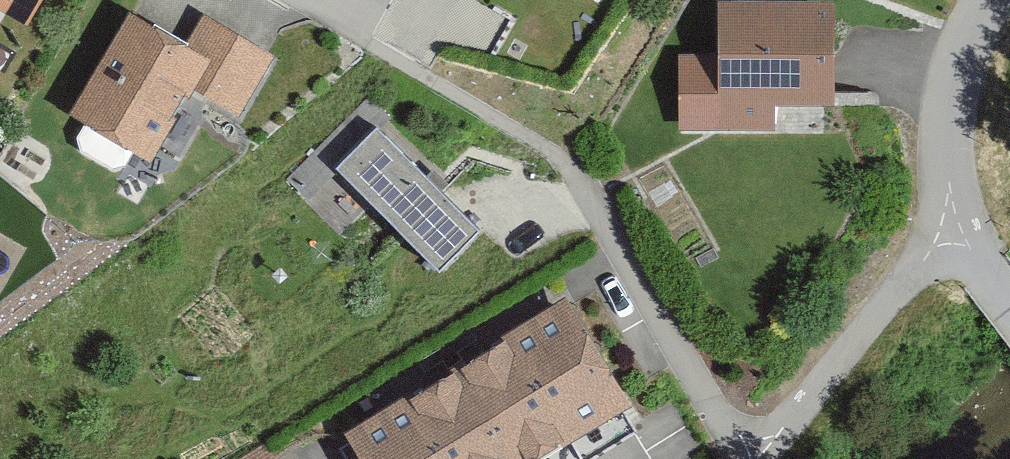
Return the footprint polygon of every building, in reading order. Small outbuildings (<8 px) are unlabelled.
[(35,33),(52,0),(0,0),(0,14),(35,33)] [(844,9),(726,6),(723,132),(776,134),(776,109),(842,111),(844,9)] [(203,26),(189,52),(131,22),(79,122),(164,166),(200,97),(245,121),(275,64),(203,26)] [(483,233),(387,138),(351,175),(447,269),(483,233)] [(572,305),(351,439),(364,458),(558,458),(637,411),(572,305)] [(263,448),(244,458),(269,458),(263,448)]
